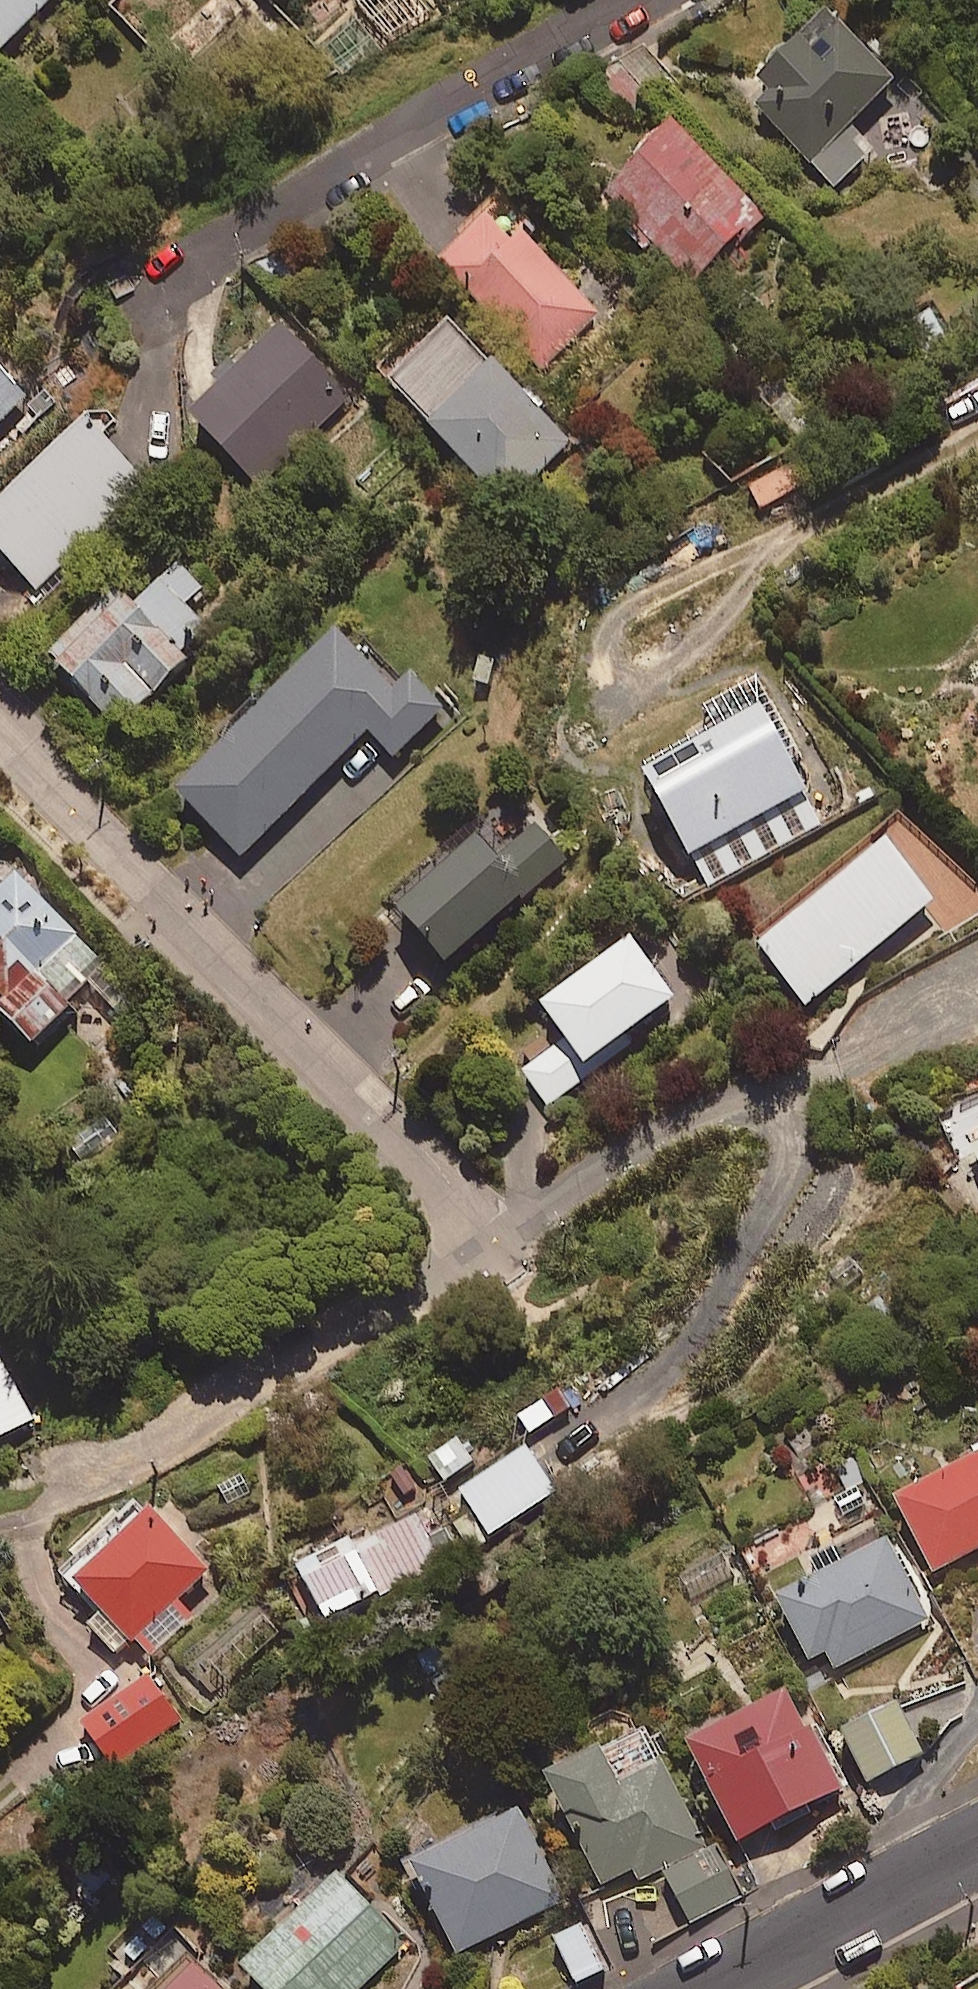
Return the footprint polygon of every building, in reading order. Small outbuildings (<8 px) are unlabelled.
[(51,0),(0,0),(0,45),(51,0)] [(830,7),(740,94),(805,161),(835,192),(877,152),(847,121),(896,75),(830,7)] [(768,216),(674,119),(601,189),(695,286),(768,216)] [(486,212),(439,258),(545,367),(600,314),(523,235),(515,243),(486,212)] [(506,503),(570,442),(439,307),(376,369),(506,503)] [(951,342),(933,311),(906,326),(924,357),(951,342)] [(354,396),(282,322),(188,412),(261,486),(354,396)] [(29,396),(0,366),(0,424),(29,396)] [(0,497),(0,573),(7,566),(33,593),(151,479),(104,431),(115,421),(97,403),(0,497)] [(117,591),(51,652),(115,719),(216,624),(196,604),(212,589),(184,558),(132,607),(117,591)] [(324,632),(175,800),(245,863),(366,727),(399,756),(475,671),(440,640),(393,693),(324,632)] [(762,706),(646,766),(707,884),(824,824),(762,706)] [(462,834),(387,910),(452,974),(594,831),(553,791),(487,858),(462,834)] [(889,834),(764,946),(817,1006),(943,894),(889,834)] [(0,868),(0,981),(12,991),(0,1005),(0,1013),(48,1051),(93,995),(51,961),(81,925),(4,863),(0,868)] [(541,1007),(587,1063),(680,988),(634,932),(541,1007)] [(524,1071),(548,1105),(587,1077),(562,1043),(524,1071)] [(960,1157),(977,1198),(977,1107),(945,1121),(960,1157)] [(0,1344),(0,1447),(56,1413),(10,1338),(0,1344)] [(560,1388),(516,1414),(528,1434),(571,1408),(560,1388)] [(474,1460),(456,1436),(428,1457),(446,1481),(474,1460)] [(915,1583),(977,1549),(977,1441),(976,1438),(867,1496),(915,1583)] [(519,1464),(430,1519),(477,1593),(566,1538),(519,1464)] [(140,1490),(71,1569),(163,1649),(202,1604),(187,1591),(217,1557),(140,1490)] [(395,1524),(273,1586),(306,1651),(428,1589),(395,1524)] [(849,1666),(898,1641),(849,1550),(749,1603),(798,1694),(849,1666)] [(781,1703),(833,1799),(901,1763),(869,1704),(918,1678),(898,1641),(849,1666),(798,1694),(781,1703)] [(135,1688),(65,1743),(99,1787),(170,1733),(135,1688)] [(755,1704),(652,1759),(707,1862),(810,1807),(755,1704)] [(621,1740),(520,1794),(580,1905),(637,1875),(668,1858),(680,1852),(621,1740)] [(494,1816),(384,1875),(437,1973),(547,1913),(494,1816)] [(702,1922),(668,1858),(637,1875),(671,1938),(702,1922)] [(221,1986),(224,1988),(371,1988),(395,1964),(316,1888),(221,1986)] [(644,1947),(625,1911),(598,1926),(617,1961),(644,1947)] [(603,1972),(583,1925),(555,1937),(575,1984),(603,1972)] [(171,1960),(142,1988),(201,1988),(171,1960)]
